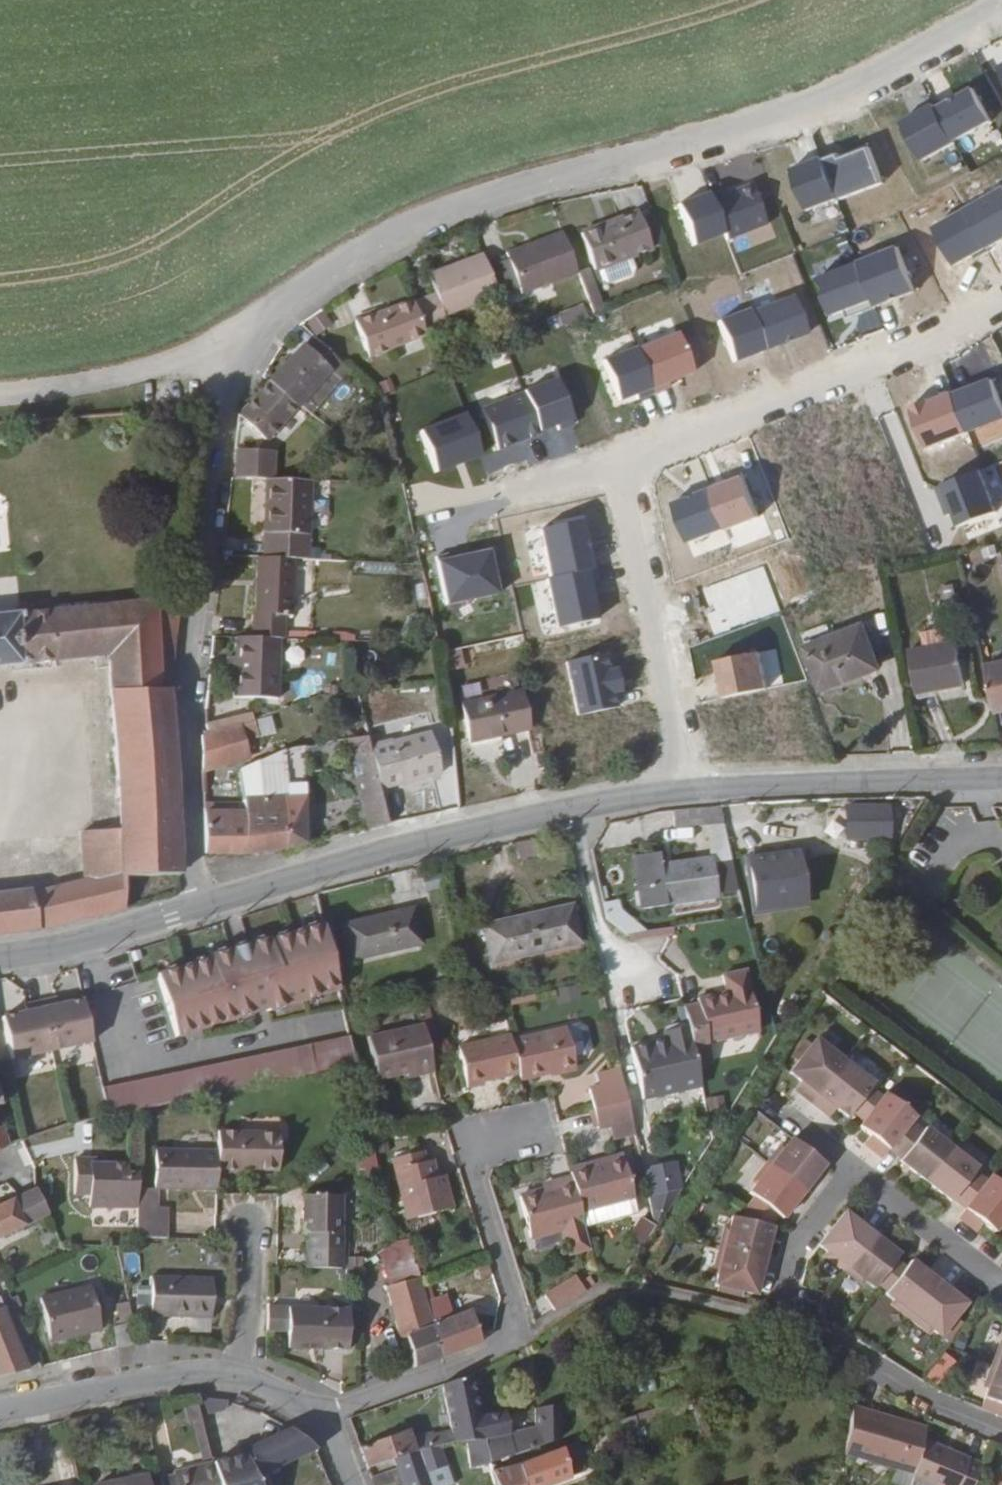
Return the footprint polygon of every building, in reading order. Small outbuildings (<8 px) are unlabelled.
[(625,203),(568,226),(583,263),(587,262),(590,273),(598,275),(620,267),(623,259),(619,248),(640,239),(625,203)] [(518,298),(574,279),(568,262),(560,241),(503,262),(505,266),(487,272),(497,301),(517,294),(518,298)] [(436,308),(490,288),(475,248),(421,268),(428,286),(404,295),(415,326),(439,317),(436,308)] [(578,259),(568,262),(574,279),(584,306),(594,302),(578,259)] [(360,349),(417,329),(415,326),(404,295),(403,293),(347,313),(360,349)] [(553,308),(556,318),(578,309),(574,299),(553,308)] [(322,311),(308,322),(315,332),(329,321),(322,311)] [(308,406),(342,366),(310,335),(302,345),(298,342),(264,380),(292,402),(296,397),(308,406)] [(260,437),(292,402),(264,380),(237,411),(236,412),(236,413),(260,437)] [(852,552),(929,528),(884,384),(725,433),(780,610),(862,584),(852,552)] [(232,449),(233,479),(256,478),(265,478),(264,448),(232,449)] [(397,474),(393,456),(385,465),(397,474)] [(265,478),(256,478),(259,556),(290,556),(304,557),(301,477),(265,478)] [(310,500),(309,520),(323,520),(324,501),(310,500)] [(259,556),(254,555),(253,612),(251,612),(250,636),(273,637),(283,637),(283,613),(290,613),(290,556),(259,556)] [(106,654),(108,830),(73,833),(80,878),(38,887),(24,885),(0,888),(0,922),(4,929),(31,927),(173,891),(168,686),(179,596),(115,601),(114,593),(98,595),(98,603),(0,613),(0,664),(106,654)] [(250,636),(233,635),(231,695),(272,696),(273,637),(250,636)] [(870,638),(813,658),(829,699),(885,679),(870,638)] [(953,654),(908,663),(915,702),(960,693),(953,654)] [(981,668),(989,718),(1001,716),(1001,664),(981,668)] [(513,688),(456,701),(464,738),(521,725),(513,688)] [(240,756),(236,739),(244,737),(248,734),(246,719),(240,722),(199,732),(200,765),(240,756)] [(434,768),(422,727),(362,744),(365,755),(371,776),(371,778),(393,772),(395,779),(434,768)] [(362,744),(359,736),(338,737),(346,761),(365,755),(362,744)] [(300,841),(296,740),(290,741),(290,749),(279,749),(237,768),(238,777),(280,776),(280,796),(238,797),(239,802),(240,849),(267,848),(299,841),(300,841)] [(280,796),(280,776),(238,777),(238,797),(280,796)] [(371,778),(371,776),(351,782),(363,826),(383,821),(371,778)] [(240,849),(239,802),(201,801),(202,849),(240,849)] [(885,839),(885,802),(838,802),(838,840),(885,839)] [(535,835),(507,840),(511,859),(539,854),(535,835)] [(802,852),(747,859),(755,909),(809,903),(802,852)] [(704,859),(656,866),(659,896),(681,893),(682,898),(709,895),(704,859)] [(563,903),(477,921),(483,952),(502,948),(504,955),(571,940),(563,903)] [(409,906),(341,922),(350,959),(398,948),(397,941),(416,937),(409,906)] [(334,990),(319,922),(264,933),(263,931),(242,936),(242,934),(238,935),(240,944),(228,947),(226,938),(222,939),(222,940),(201,944),(202,947),(147,959),(161,1024),(262,1002),(263,1005),(334,990)] [(682,1022),(688,1046),(704,1042),(703,1037),(754,1025),(739,964),(717,969),(721,986),(691,993),(692,998),(677,1002),(682,1022)] [(557,1003),(579,1000),(577,985),(555,989),(557,1003)] [(0,1011),(0,1058),(89,1042),(81,997),(0,1011)] [(420,1029),(421,1035),(429,1033),(421,1004),(414,1006),(420,1029)] [(639,1095),(697,1081),(688,1046),(682,1022),(659,1028),(661,1039),(647,1043),(646,1039),(627,1044),(639,1095)] [(562,1024),(507,1036),(515,1069),(517,1077),(571,1063),(562,1024)] [(421,1035),(420,1029),(365,1043),(375,1084),(404,1077),(413,1075),(414,1080),(431,1075),(421,1035)] [(507,1036),(506,1031),(453,1044),(463,1085),(480,1081),(479,1078),(515,1069),(507,1036)] [(832,1105),(845,1115),(849,1109),(868,1085),(871,1081),(811,1035),(785,1069),(798,1079),(803,1082),(796,1091),(821,1110),(827,1102),(832,1105)] [(104,1115),(351,1067),(345,1039),(99,1088),(104,1115)] [(618,1076),(615,1060),(601,1064),(604,1079),(618,1076)] [(584,1084),(589,1104),(623,1096),(618,1076),(604,1079),(584,1084)] [(791,1087),(796,1091),(803,1082),(798,1079),(791,1087)] [(879,1094),(868,1085),(849,1109),(861,1118),(879,1094)] [(988,1171),(983,1178),(971,1169),(975,1164),(922,1123),(919,1128),(907,1119),(912,1113),(882,1090),(879,1094),(861,1118),(856,1124),(873,1137),(866,1146),(879,1156),(887,1146),(898,1154),(896,1157),(949,1198),(951,1196),(962,1204),(955,1214),(967,1224),(974,1215),(979,1219),(991,1228),(995,1222),(1001,1214),(1001,1182),(988,1171)] [(707,1115),(724,1110),(720,1094),(703,1099),(707,1115)] [(623,1096),(589,1104),(593,1123),(613,1119),(628,1115),(623,1096)] [(827,1102),(821,1110),(826,1114),(832,1105),(827,1102)] [(616,1134),(631,1131),(628,1115),(613,1119),(616,1134)] [(0,1122),(0,1145),(9,1142),(0,1122)] [(274,1166),(276,1123),(215,1122),(215,1145),(214,1165),(274,1166)] [(811,1175),(823,1161),(788,1134),(782,1144),(777,1141),(749,1179),(753,1181),(746,1190),(751,1194),(775,1212),(779,1216),(801,1189),(803,1190),(813,1177),(811,1175)] [(152,1143),(152,1183),(214,1185),(214,1165),(215,1145),(152,1143)] [(593,1161),(568,1168),(570,1173),(580,1208),(633,1192),(622,1153),(605,1158),(606,1162),(594,1166),(593,1161)] [(419,1154),(392,1162),(410,1223),(450,1211),(444,1190),(438,1192),(433,1179),(429,1164),(422,1166),(419,1154)] [(133,1206),(134,1164),(93,1162),(92,1158),(73,1157),(72,1191),(91,1192),(91,1204),(133,1206)] [(656,1161),(639,1165),(646,1193),(663,1189),(656,1161)] [(574,1248),(590,1244),(582,1216),(580,1208),(570,1173),(553,1178),(555,1184),(520,1194),(532,1236),(568,1225),(574,1248)] [(440,1177),(433,1179),(438,1192),(444,1190),(440,1177)] [(32,1186),(0,1201),(0,1234),(44,1213),(32,1186)] [(303,1265),(337,1263),(334,1190),(295,1192),(297,1229),(302,1228),(303,1265)] [(635,1200),(633,1192),(580,1208),(582,1216),(635,1200)] [(775,1212),(751,1194),(743,1204),(740,1216),(769,1224),(771,1217),(775,1212)] [(856,1220),(842,1210),(815,1243),(824,1250),(821,1253),(858,1282),(861,1278),(870,1285),(875,1278),(894,1254),(896,1252),(869,1230),(870,1228),(857,1218),(856,1220)] [(753,1292),(769,1224),(740,1216),(728,1214),(726,1224),(720,1223),(709,1270),(714,1272),(712,1283),(753,1292)] [(974,1215),(967,1224),(972,1228),(979,1219),(974,1215)] [(642,1251),(654,1225),(636,1216),(623,1242),(642,1251)] [(903,1262),(894,1254),(875,1278),(885,1286),(903,1262)] [(962,1300),(907,1257),(903,1262),(885,1286),(881,1291),(890,1298),(887,1301),(925,1330),(928,1326),(936,1333),(962,1300)] [(426,1304),(411,1265),(407,1268),(408,1273),(383,1283),(380,1286),(401,1337),(405,1336),(416,1365),(445,1354),(426,1304)] [(542,1291),(553,1307),(582,1289),(572,1272),(542,1291)] [(209,1275),(149,1275),(150,1312),(209,1313),(209,1275)] [(93,1285),(43,1297),(52,1335),(87,1327),(88,1332),(104,1329),(93,1285)] [(480,1341),(469,1310),(451,1317),(444,1298),(426,1304),(445,1354),(480,1341)] [(136,1322),(131,1301),(120,1303),(125,1325),(136,1322)] [(345,1302),(266,1307),(266,1327),(287,1326),(288,1346),(347,1342),(345,1302)] [(4,1312),(0,1314),(0,1375),(29,1368),(4,1312)] [(140,1341),(136,1322),(125,1325),(116,1327),(120,1346),(140,1341)] [(87,1327),(52,1335),(54,1341),(88,1332),(87,1327)] [(1001,1417),(1001,1333),(995,1331),(974,1409),(1001,1417)] [(937,1385),(952,1358),(938,1350),(923,1378),(937,1385)] [(502,1437),(498,1417),(481,1420),(472,1375),(445,1384),(454,1439),(466,1439),(485,1440),(502,1437)] [(926,1434),(929,1423),(849,1402),(840,1443),(874,1453),(877,1458),(888,1461),(894,1458),(916,1464),(917,1463),(926,1434)] [(653,1418),(650,1408),(632,1415),(635,1424),(653,1418)] [(513,1453),(504,1415),(498,1417),(502,1437),(485,1440),(489,1462),(513,1453)] [(635,1424),(632,1415),(611,1421),(615,1433),(635,1425),(635,1424)] [(413,1438),(409,1428),(363,1446),(370,1465),(396,1457),(417,1450),(413,1438)] [(319,1448),(294,1429),(214,1471),(217,1484),(244,1484),(319,1448)] [(438,1444),(435,1432),(413,1438),(417,1450),(438,1444)] [(977,1453),(926,1434),(917,1463),(916,1464),(914,1473),(945,1484),(965,1484),(977,1453)] [(489,1462),(485,1440),(466,1439),(473,1465),(489,1462)] [(560,1442),(519,1462),(524,1484),(532,1484),(568,1474),(560,1442)] [(438,1444),(417,1450),(396,1457),(398,1467),(401,1478),(403,1484),(431,1484),(426,1467),(443,1460),(438,1444)] [(519,1462),(493,1470),(496,1484),(524,1484),(519,1462)] [(214,1471),(212,1464),(172,1473),(175,1484),(217,1484),(214,1471)] [(398,1467),(373,1475),(377,1484),(380,1484),(401,1478),(398,1467)]
